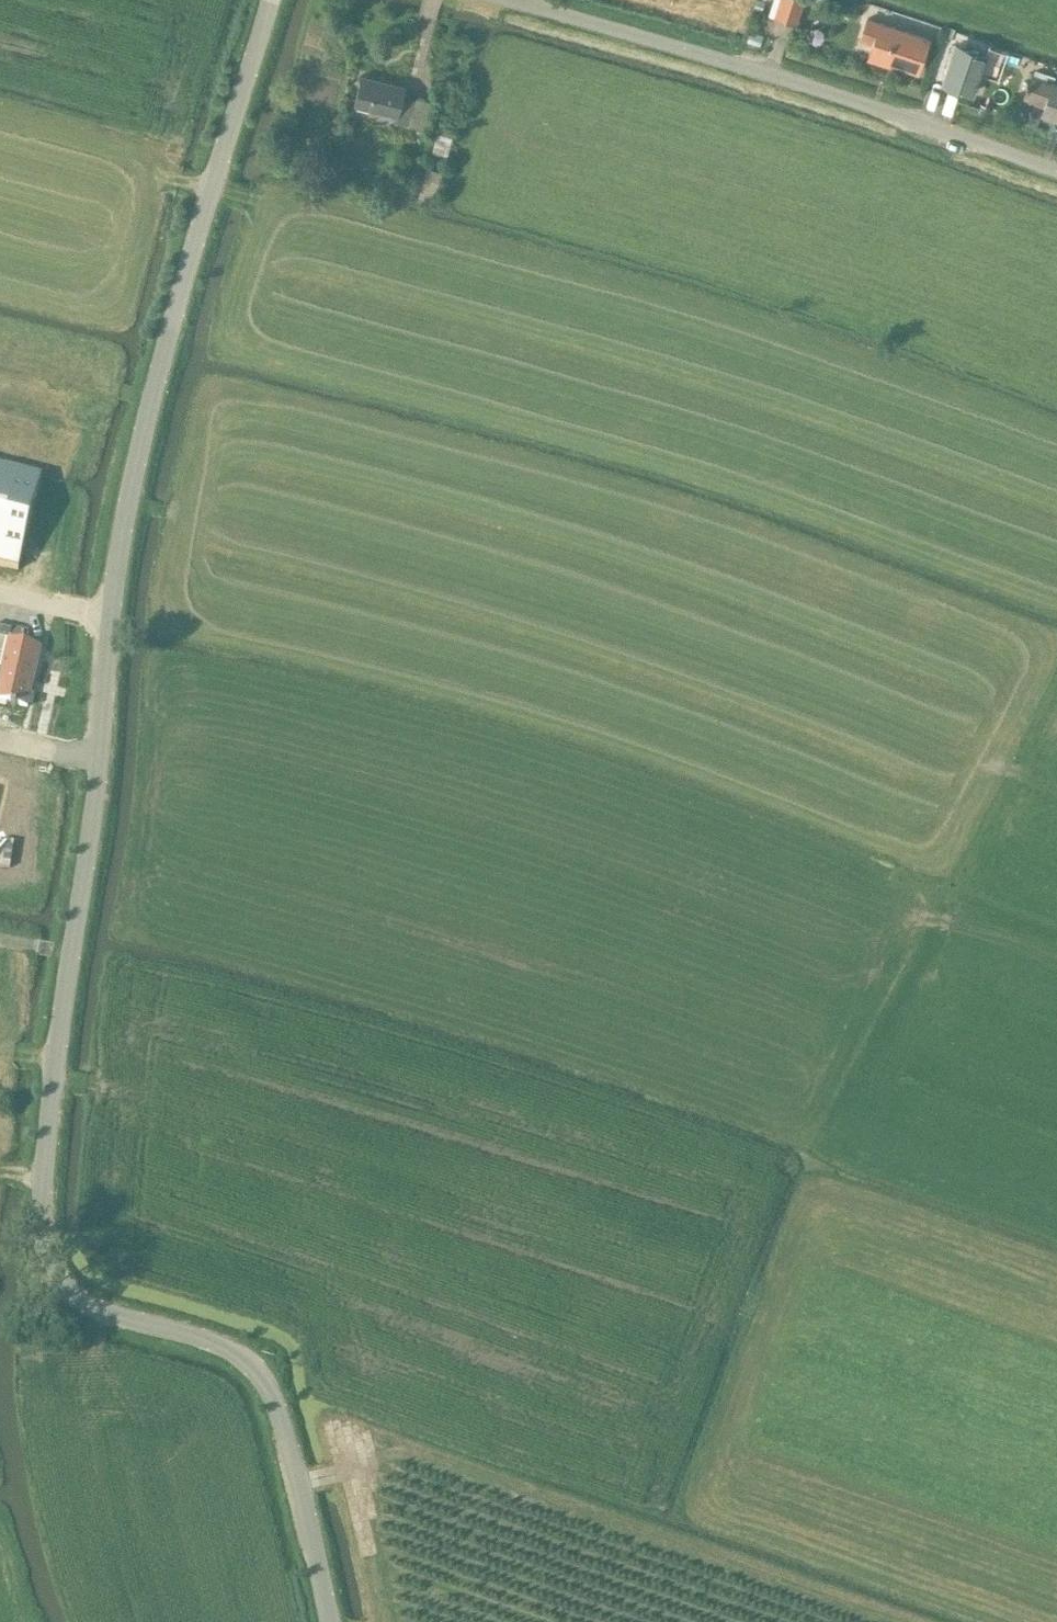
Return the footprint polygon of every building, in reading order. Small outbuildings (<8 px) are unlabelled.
[(769,13),(777,16),(781,0),(773,0),(769,13)] [(804,0),(781,0),(777,16),(798,22),(804,0)] [(930,37),(869,17),(863,34),(876,38),(869,56),(887,62),(888,60),(919,71),(930,37)] [(955,42),(941,84),(973,95),(986,53),(955,42)] [(1033,74),(1032,74),(1023,101),(1045,109),(1043,113),(1056,118),(1056,82),(1054,81),(1033,74)] [(410,123),(416,98),(403,95),(405,86),(362,76),(355,103),(398,114),(396,120),(410,123)] [(19,570),(43,474),(0,464),(0,565),(19,570)] [(41,647),(26,644),(29,631),(0,625),(0,677),(0,679),(0,699),(28,706),(41,647)]
